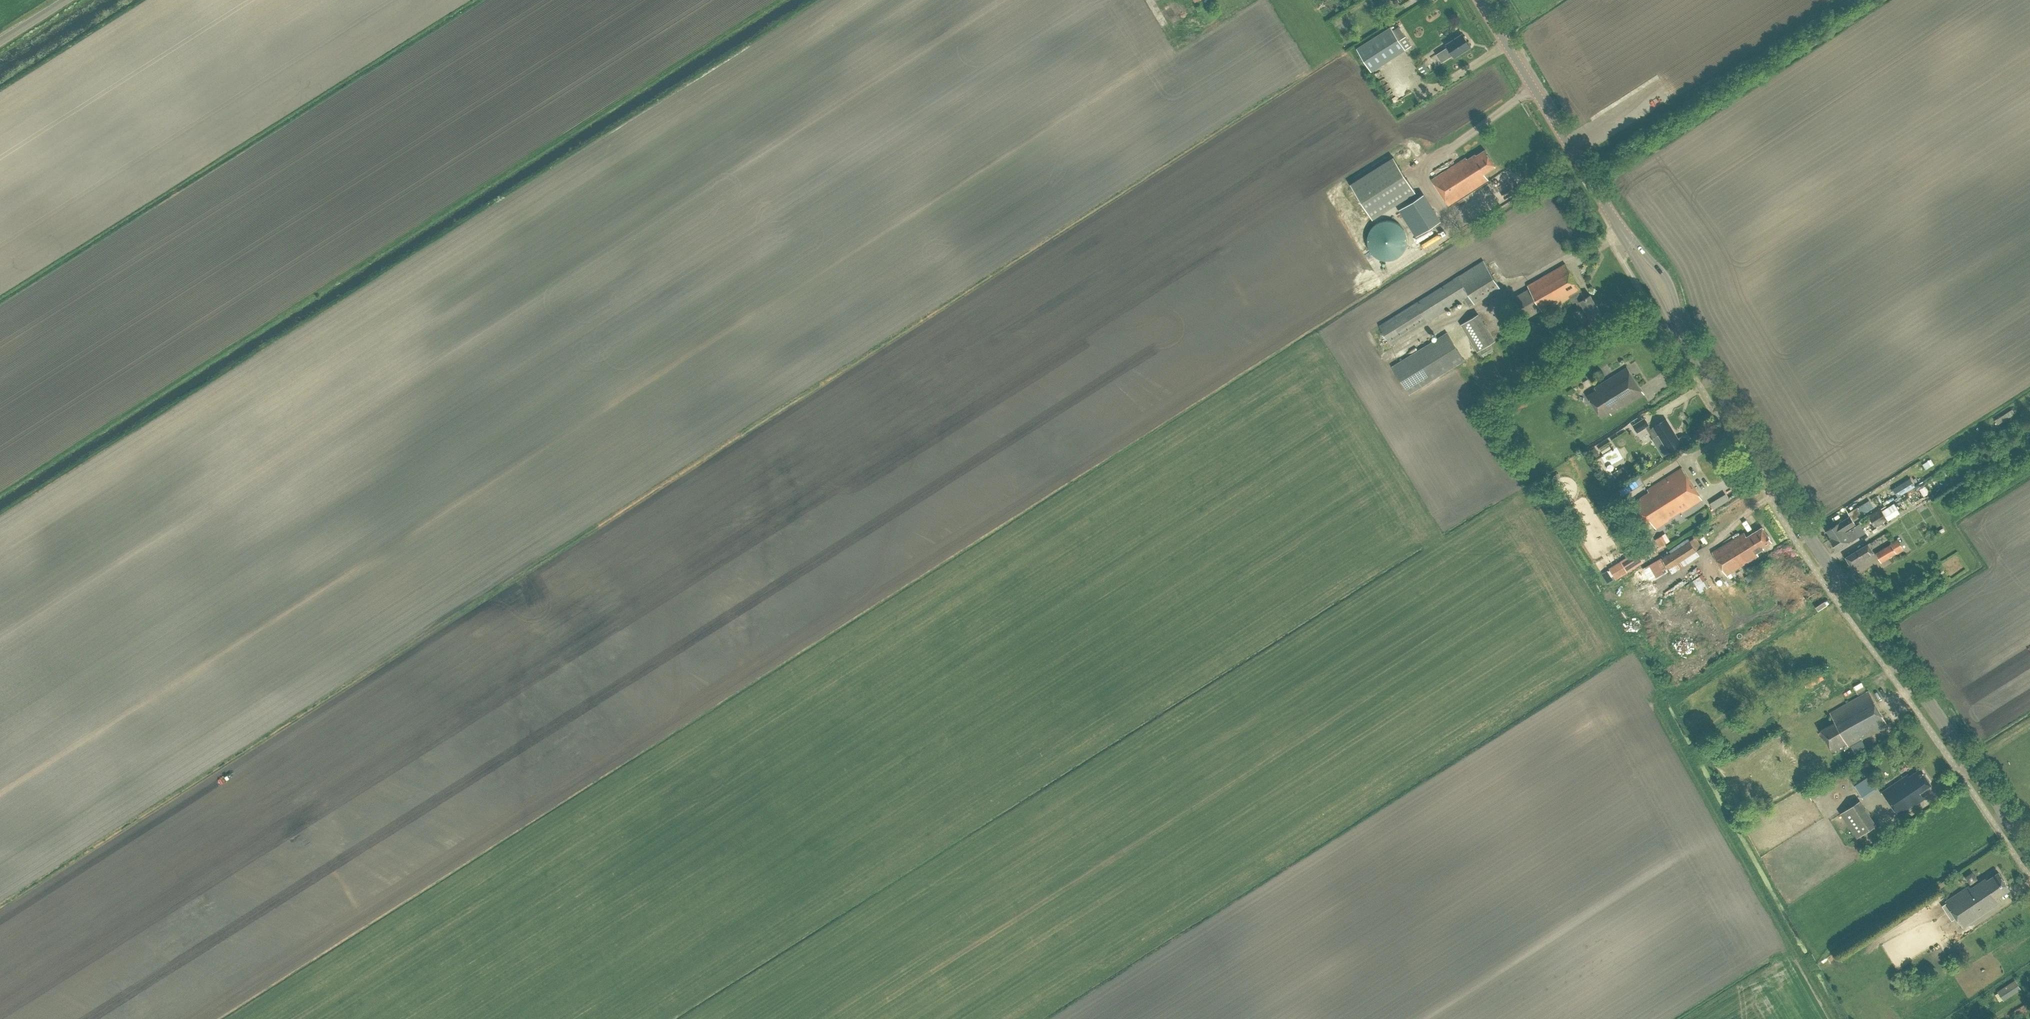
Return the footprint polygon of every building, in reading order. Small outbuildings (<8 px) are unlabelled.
[(1401,41),(1391,26),(1357,48),(1372,70),(1406,49),(1406,48),(1411,44),(1407,37),(1401,41)] [(1455,56),(1471,46),(1463,33),(1447,43),(1449,46),(1437,53),(1442,62),(1454,54),(1455,56)] [(1488,154),(1485,149),(1477,155),(1475,153),(1447,171),(1433,180),(1449,205),(1489,179),(1485,173),(1496,166),(1496,165),(1488,153),(1488,154)] [(1352,183),(1374,219),(1416,192),(1394,157),(1352,183)] [(1433,194),(1404,207),(1417,236),(1445,223),(1433,194)] [(1368,237),(1367,240),(1368,243),(1369,247),(1371,251),(1373,254),(1376,256),(1381,259),(1384,260),(1387,260),(1391,260),(1394,259),(1399,256),(1402,254),(1404,251),(1406,247),(1407,243),(1407,240),(1407,237),(1406,233),(1404,229),(1402,226),(1399,224),(1394,221),(1391,220),(1387,220),(1384,220),(1381,221),(1376,224),(1373,226),(1371,229),(1369,233),(1368,237)] [(1475,303),(1500,288),(1484,260),(1379,325),(1391,344),(1465,298),(1470,306),(1475,303)] [(1571,297),(1581,291),(1581,290),(1566,264),(1527,286),(1529,289),(1510,300),(1522,321),(1541,309),(1543,312),(1571,297)] [(1591,294),(1585,298),(1581,291),(1571,297),(1574,302),(1576,301),(1589,323),(1598,318),(1595,312),(1600,309),(1591,294)] [(1477,351),(1498,342),(1485,313),(1464,322),(1477,351)] [(1408,393),(1464,359),(1446,331),(1391,365),(1408,393)] [(1611,414),(1644,394),(1627,367),(1595,387),(1596,390),(1588,395),(1602,417),(1610,412),(1611,414)] [(1659,434),(1670,452),(1682,444),(1683,446),(1690,442),(1687,437),(1685,436),(1682,436),(1680,437),(1679,438),(1667,419),(1651,428),(1644,418),(1633,425),(1638,432),(1646,427),(1653,438),(1659,434)] [(1600,454),(1596,447),(1590,450),(1595,457),(1600,454)] [(1924,496),(1950,479),(1942,466),(1916,483),(1924,496)] [(1641,516),(1692,483),(1682,467),(1648,489),(1650,492),(1640,497),(1641,499),(1634,503),(1641,516)] [(1898,495),(1915,484),(1910,476),(1893,487),(1898,495)] [(1692,483),(1641,516),(1645,522),(1650,519),(1657,528),(1702,499),(1692,483)] [(1882,510),(1885,515),(1897,508),(1894,503),(1882,510)] [(1831,538),(1844,530),(1855,523),(1854,521),(1863,514),(1857,506),(1848,513),(1851,517),(1840,524),(1839,522),(1826,531),(1830,537),(1831,538),(1830,539),(1831,538)] [(1874,526),(1887,519),(1881,508),(1868,515),(1874,526)] [(1767,534),(1762,526),(1747,536),(1744,532),(1712,552),(1726,575),(1759,555),(1757,552),(1765,547),(1764,546),(1773,540),(1768,533),(1767,534)] [(1831,538),(1830,539),(1838,550),(1851,541),(1850,540),(1858,535),(1854,529),(1846,534),(1844,530),(1831,538)] [(1656,545),(1667,539),(1663,531),(1652,537),(1656,545)] [(1666,573),(1696,555),(1686,538),(1656,556),(1666,573)] [(1891,543),(1897,552),(1904,549),(1898,539),(1891,542),(1891,543)] [(1881,562),(1897,552),(1891,543),(1875,552),(1881,562)] [(1856,565),(1874,554),(1868,544),(1847,557),(1852,565),(1855,563),(1856,565)] [(1621,561),(1627,571),(1643,561),(1637,551),(1621,561)] [(1809,686),(1824,677),(1820,670),(1804,678),(1809,686)] [(1888,726),(1889,725),(1869,690),(1868,691),(1830,713),(1835,721),(1821,729),(1833,751),(1847,743),(1849,745),(1862,738),(1863,740),(1888,725),(1888,726)] [(1923,772),(1921,768),(1910,775),(1909,774),(1883,791),(1899,816),(1925,798),(1921,791),(1932,784),(1923,772)] [(1866,774),(1851,784),(1860,798),(1875,788),(1866,774)] [(1812,799),(1819,795),(1817,791),(1826,786),(1821,779),(1805,788),(1812,799)] [(1835,812),(1853,836),(1872,823),(1855,798),(1835,812)] [(2000,874),(1998,872),(1987,879),(1986,877),(1971,888),(1969,885),(1945,901),(1963,927),(2001,901),(1999,896),(2010,888),(2007,884),(2000,874)] [(2012,994),(2007,985),(1998,991),(2004,999),(2012,994)]
